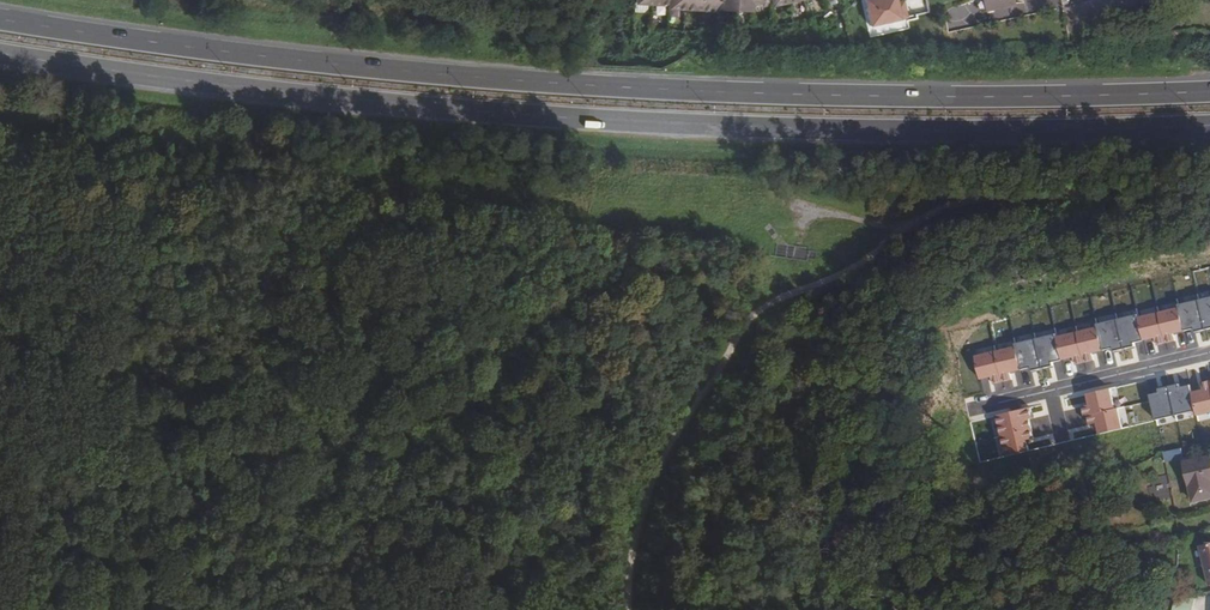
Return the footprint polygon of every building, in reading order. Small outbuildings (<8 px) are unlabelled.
[(642,3),(674,4),(674,8),(753,11),(754,6),(764,3),(774,1),(775,4),(775,5),(797,0),(642,0),(642,3)] [(871,34),(910,27),(905,0),(865,0),(871,34)] [(1015,0),(986,0),(989,11),(1016,6),(1015,0)] [(782,244),(764,223),(761,226),(758,228),(767,239),(766,243),(771,245),(768,256),(798,260),(803,261),(804,258),(811,260),(813,253),(803,251),(803,247),(782,244)] [(1198,299),(1205,330),(1209,329),(1209,296),(1198,299)] [(1198,299),(1178,304),(1184,331),(1194,328),(1195,333),(1205,330),(1198,299)] [(1157,308),(1165,343),(1176,340),(1175,333),(1184,331),(1178,304),(1157,308)] [(1157,308),(1137,313),(1144,341),(1155,338),(1156,345),(1165,343),(1157,308)] [(1137,313),(1116,318),(1123,350),(1135,347),(1134,343),(1144,341),(1137,313)] [(1116,318),(1096,323),(1102,350),(1113,348),(1113,352),(1123,350),(1124,349),(1116,318)] [(1096,323),(1076,327),(1084,362),(1094,360),(1093,353),(1102,350),(1096,323)] [(1076,327),(1055,332),(1062,360),(1074,357),(1076,364),(1084,362),(1076,327)] [(1055,332),(1035,337),(1042,369),(1053,366),(1053,362),(1062,360),(1055,332)] [(1035,337),(1014,342),(1021,370),(1031,368),(1032,371),(1042,369),(1035,337)] [(1014,342),(994,347),(1002,382),(1012,379),(1011,373),(1021,370),(1014,342)] [(994,347),(975,351),(982,380),(992,377),(994,384),(1002,382),(994,347)] [(1196,415),(1209,412),(1209,383),(1209,380),(1200,382),(1202,389),(1190,392),(1194,410),(1196,415)] [(1174,415),(1194,410),(1190,392),(1189,384),(1181,386),(1180,383),(1168,386),(1174,415)] [(1174,415),(1168,386),(1157,388),(1157,392),(1148,395),(1154,420),(1174,415)] [(1114,407),(1109,387),(1086,392),(1089,404),(1081,406),(1083,414),(1086,413),(1114,407)] [(1032,405),(996,413),(1001,434),(1032,426),(1031,419),(1035,418),(1032,405)] [(1117,406),(1114,407),(1086,413),(1089,425),(1097,423),(1099,433),(1122,427),(1117,406)] [(1037,447),(1032,426),(1001,434),(1005,454),(1037,447)] [(1209,499),(1209,457),(1185,462),(1194,502),(1209,499)] [(1200,545),(1209,585),(1209,542),(1200,545)] [(1173,609),(1191,609),(1195,597),(1176,601),(1173,609)]
